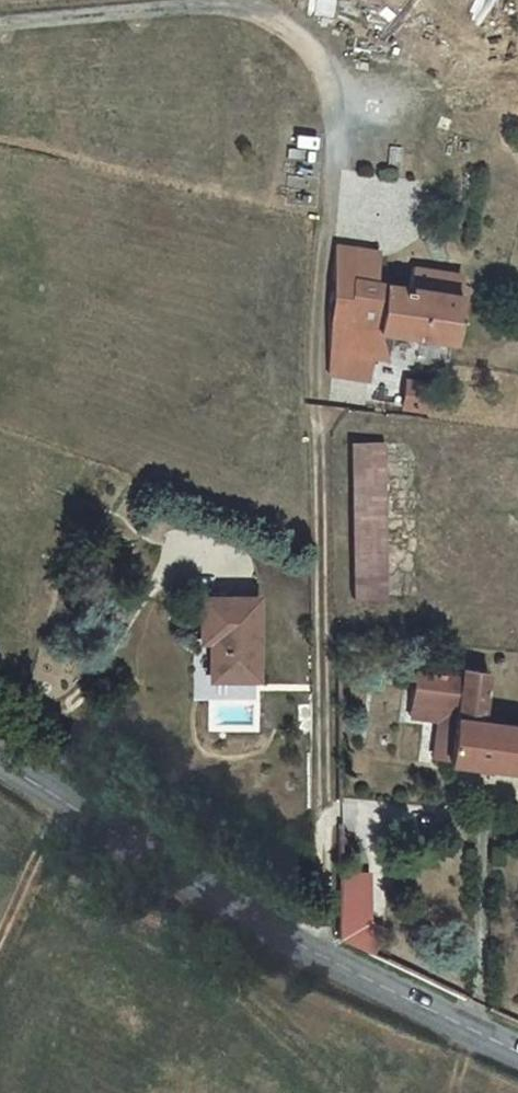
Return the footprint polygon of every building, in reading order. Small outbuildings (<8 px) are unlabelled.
[(327,291),(327,320),(344,321),(352,278),(375,281),(380,252),(335,245),(327,291)] [(344,324),(382,330),(449,340),(456,293),(375,281),(352,278),(344,321),(344,324)] [(344,324),(344,321),(327,320),(327,373),(338,374),(340,351),(344,324)] [(382,330),(344,324),(340,351),(371,354),(379,355),(382,330)] [(340,351),(338,374),(368,378),(371,354),(340,351)] [(430,381),(403,377),(399,404),(426,408),(430,381)] [(351,465),(383,464),(383,443),(351,442),(351,465)] [(352,532),(384,531),(383,464),(351,465),(352,532)] [(352,596),(384,596),(384,531),(352,532),(352,596)] [(258,625),(258,598),(200,598),(200,639),(214,640),(214,677),(257,678),(258,625)] [(506,724),(497,723),(498,717),(500,708),(483,706),(488,670),(458,666),(457,673),(414,668),(410,702),(453,708),(447,757),(447,762),(517,770),(517,725),(506,724)] [(453,708),(410,702),(409,716),(436,720),(433,756),(447,757),(453,708)] [(341,874),(341,948),(382,948),(382,874),(341,874)]
